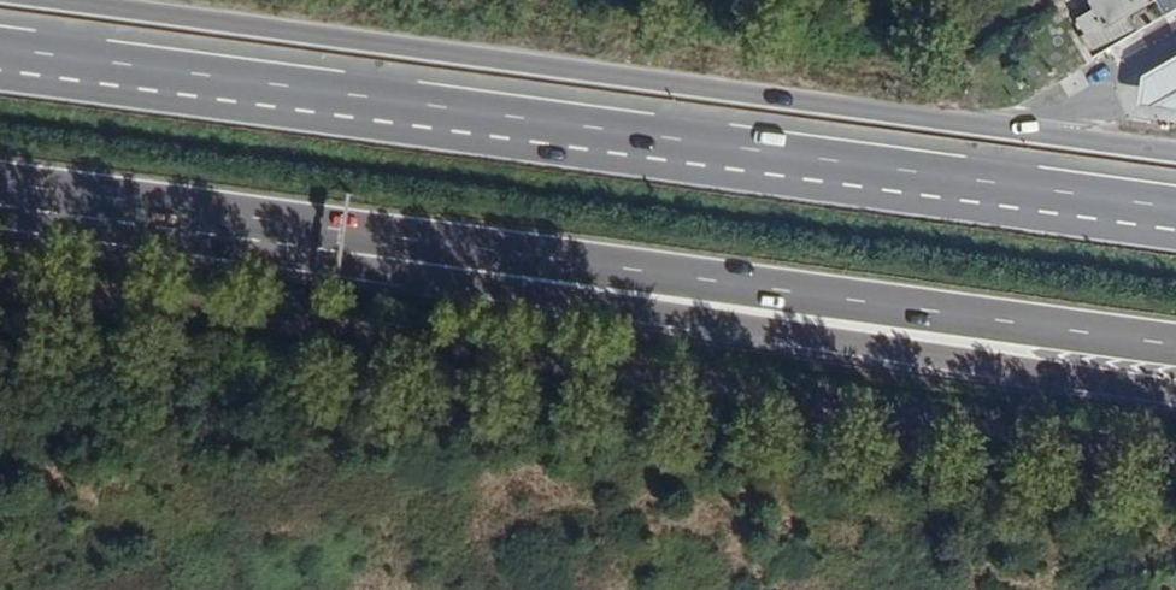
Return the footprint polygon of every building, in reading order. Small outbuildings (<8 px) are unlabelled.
[(1105,17),(1083,30),(1098,55),(1139,30),(1132,17),(1158,0),(1095,0),(1105,17)] [(1175,105),(1175,51),(1144,69),(1141,98),(1175,105)]
